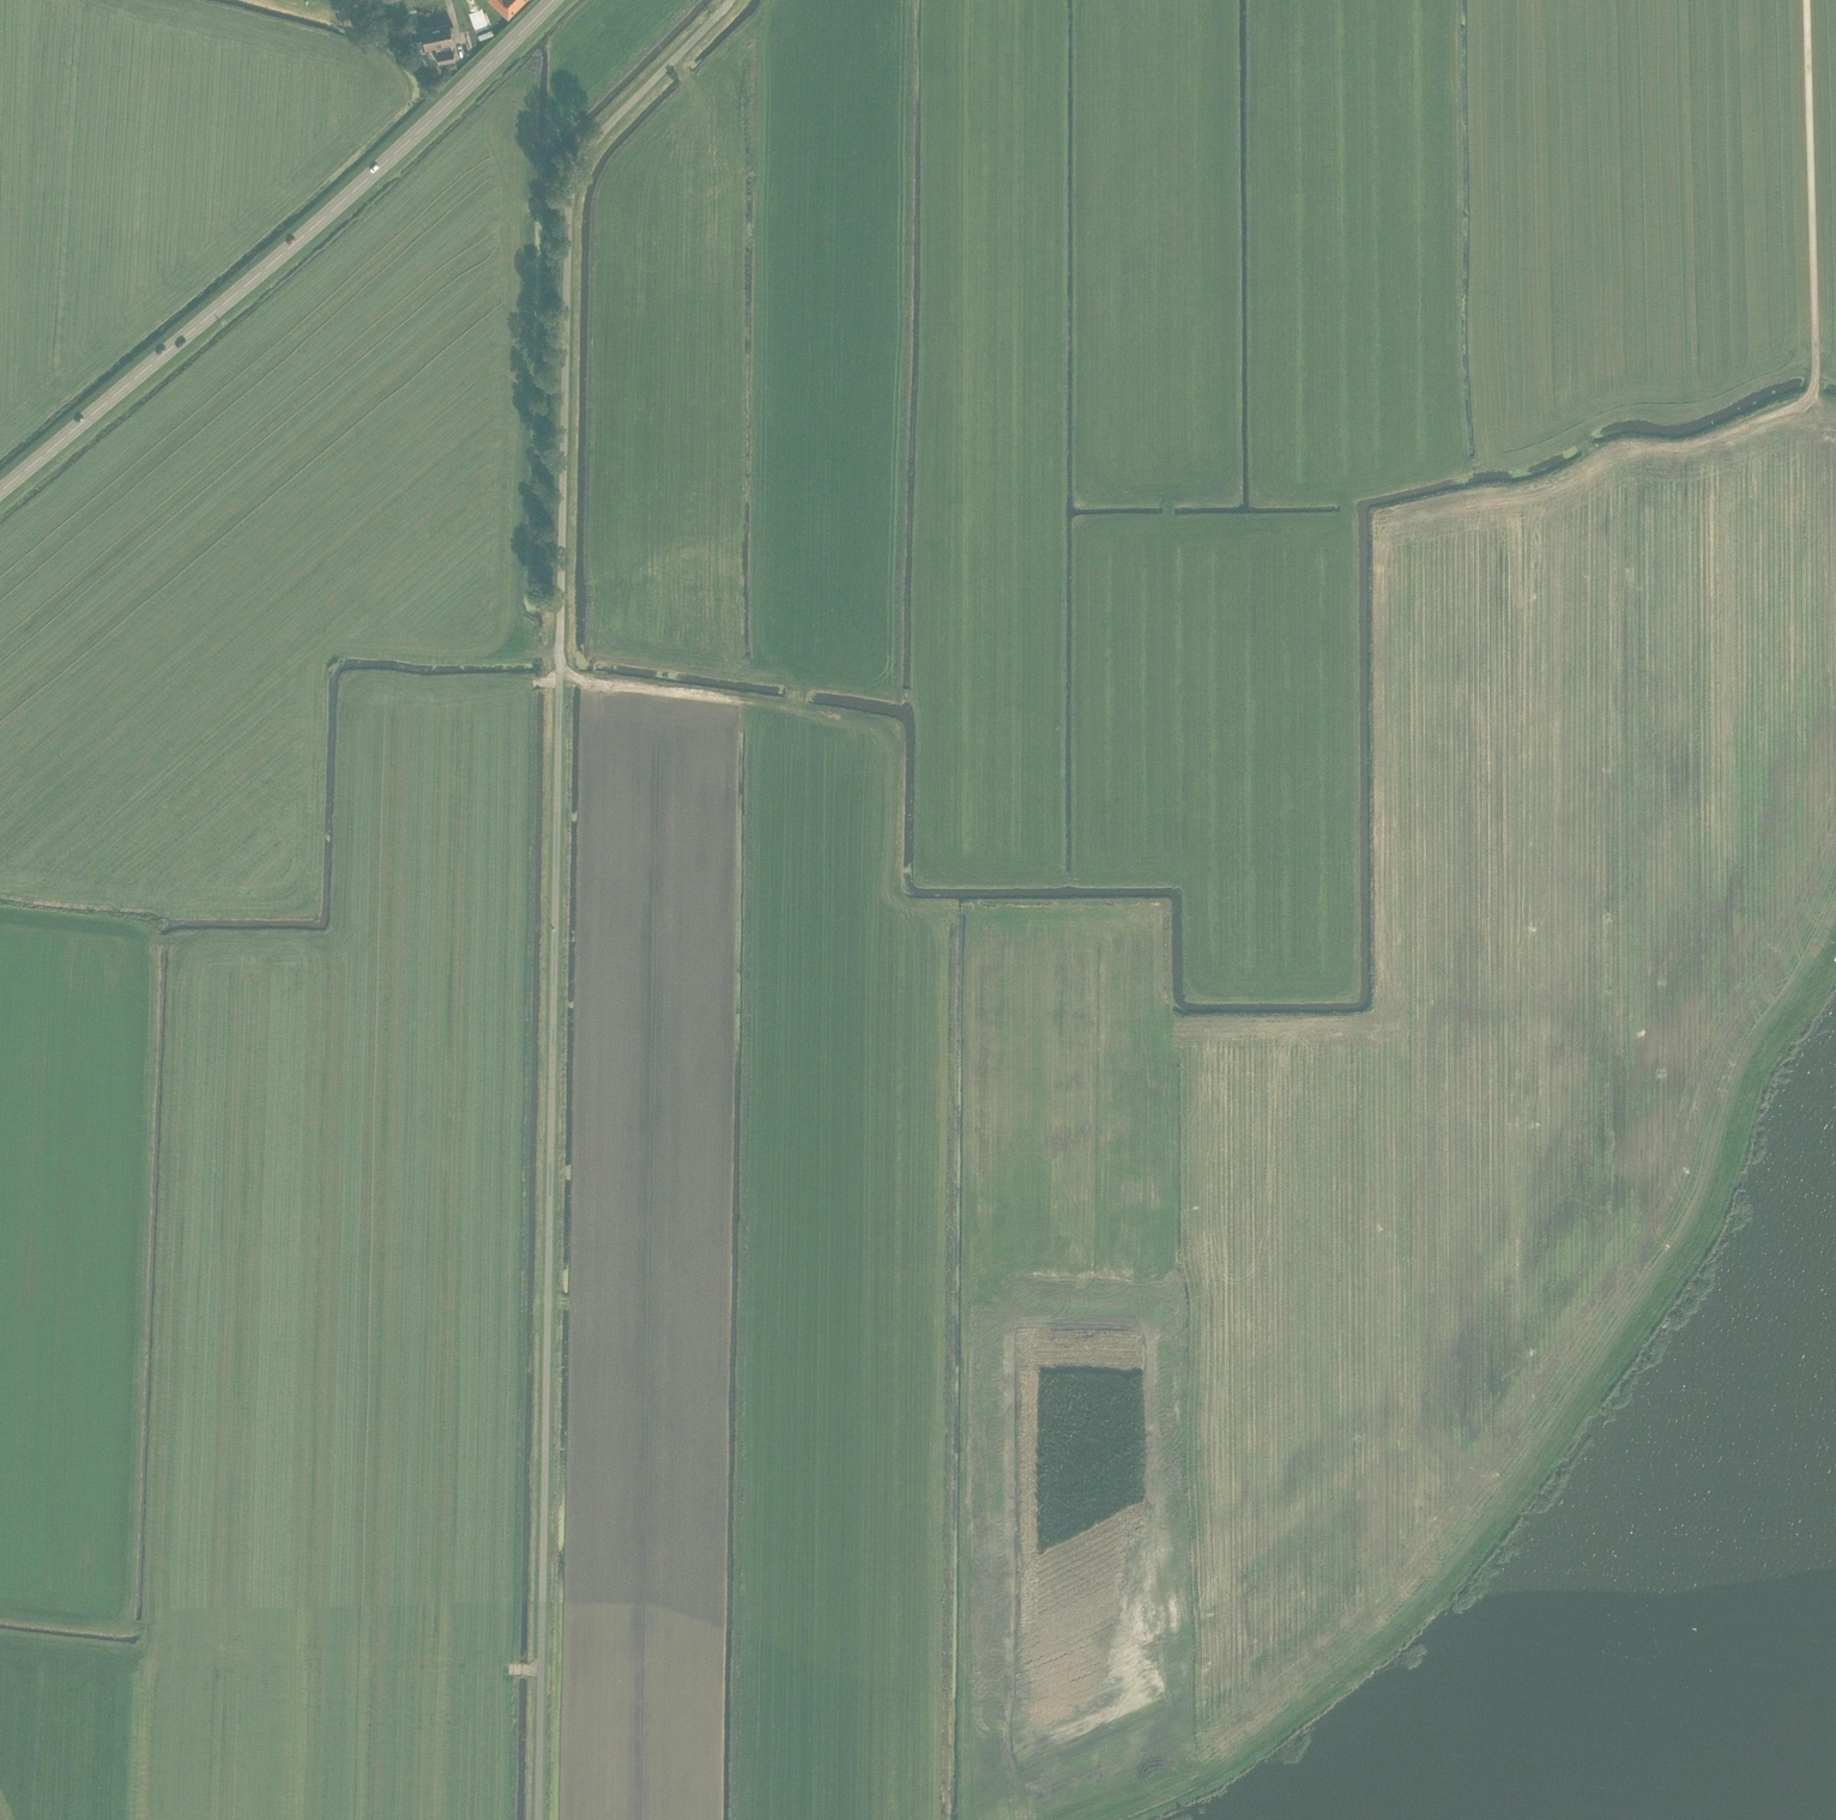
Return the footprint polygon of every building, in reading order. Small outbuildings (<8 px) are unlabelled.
[(508,17),(525,0),(491,0),(508,17)] [(471,17),(476,31),(488,27),(482,12),(471,17)] [(437,54),(439,64),(448,62),(453,61),(455,61),(456,60),(454,51),(453,51),(452,44),(453,44),(449,24),(422,29),(426,49),(436,47),(438,54),(437,54)] [(493,34),(490,27),(476,32),(479,39),(493,34)] [(453,61),(448,62),(449,69),(456,68),(455,61),(453,61)] [(1750,422),(1764,418),(1762,413),(1749,417),(1750,422)]
